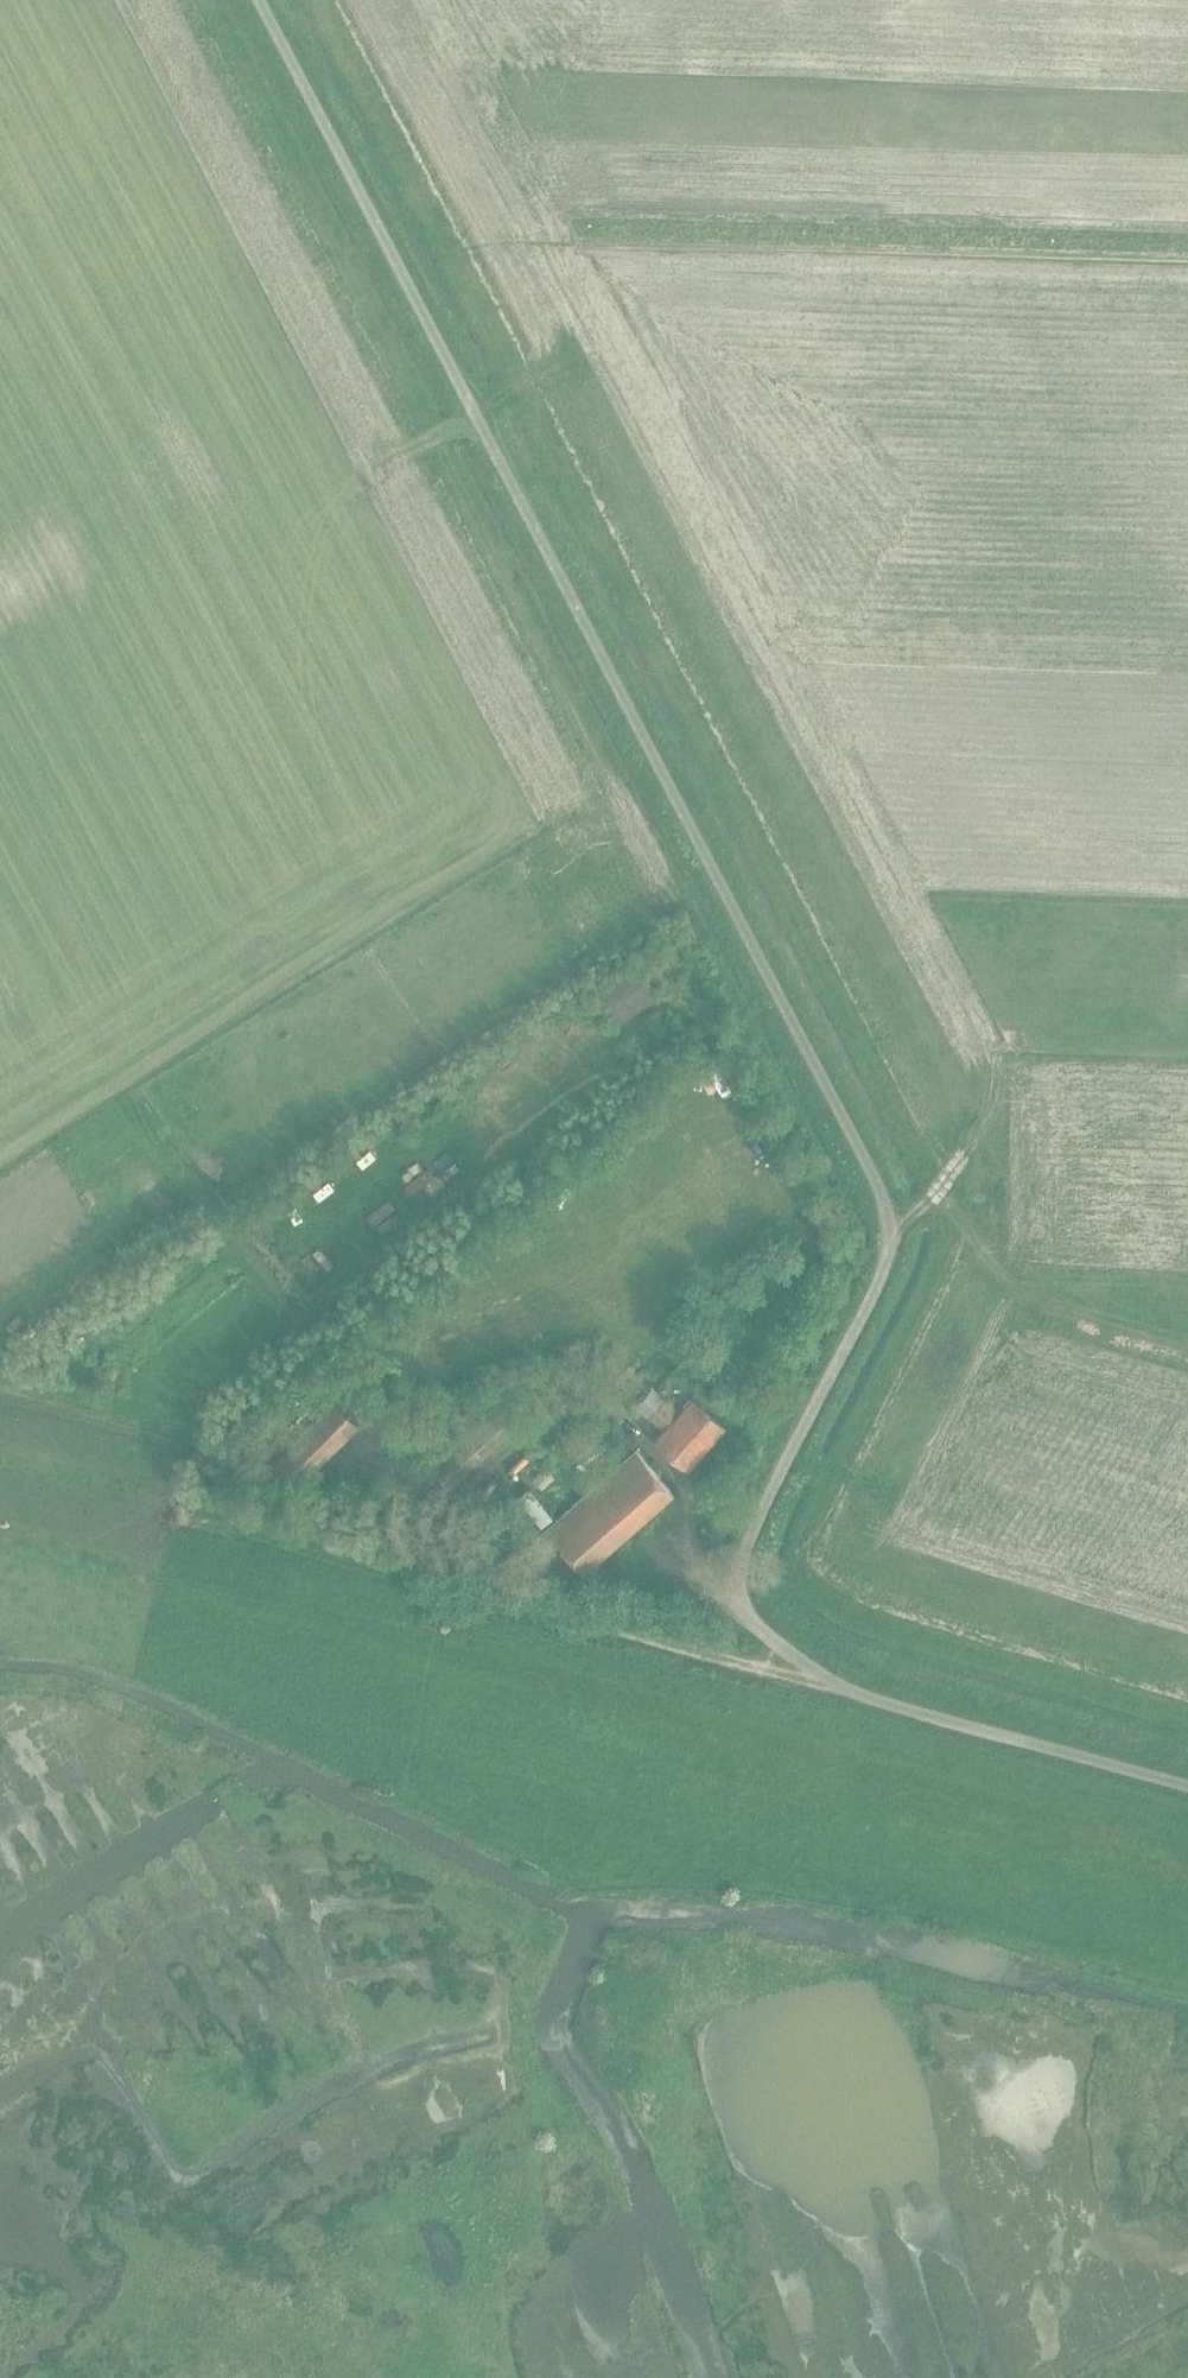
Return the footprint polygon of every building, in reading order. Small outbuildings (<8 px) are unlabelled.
[(690,1397),(679,1410),(651,1386),(635,1404),(663,1428),(654,1438),(687,1467),(723,1427),(690,1397)] [(611,1402),(621,1411),(627,1405),(617,1396),(611,1402)] [(271,1462),(295,1486),(357,1423),(332,1399),(271,1462)] [(526,1546),(563,1589),(673,1492),(636,1449),(526,1546)]
